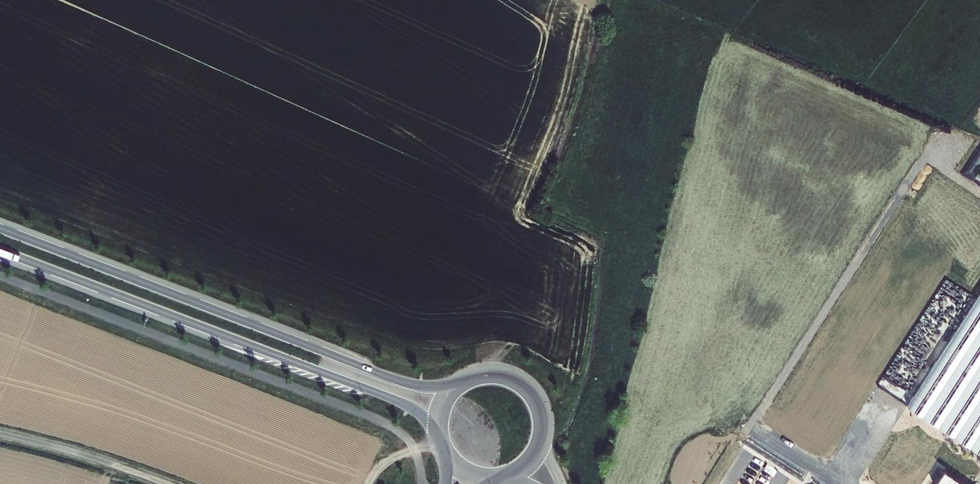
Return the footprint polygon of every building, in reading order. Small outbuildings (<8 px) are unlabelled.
[(907,407),(970,447),(979,454),(979,293),(907,407)] [(968,449),(979,457),(979,454),(970,447),(968,449)]
